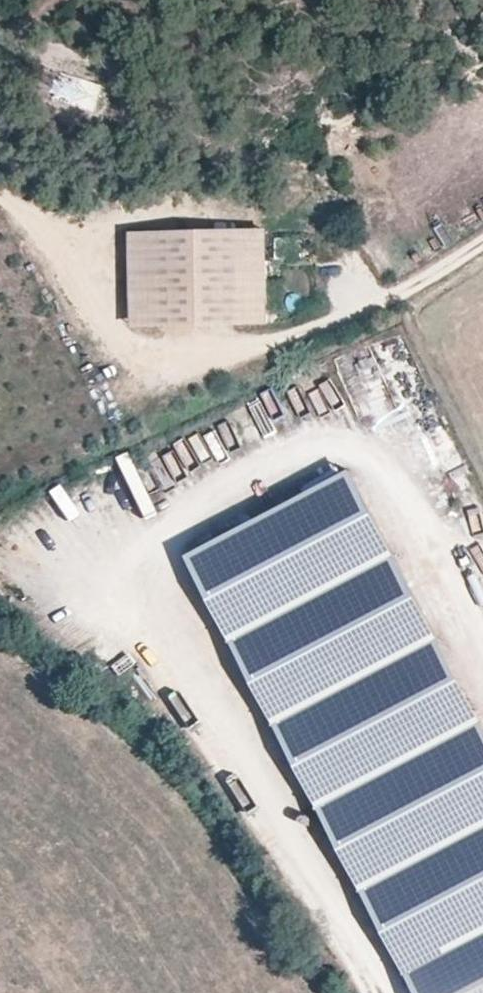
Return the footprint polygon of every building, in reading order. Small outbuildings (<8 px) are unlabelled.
[(239,324),(238,262),(267,261),(266,230),(131,234),(133,326),(239,324)] [(268,323),(267,261),(238,262),(239,324),(268,323)] [(196,453),(224,446),(219,425),(191,432),(196,453)] [(351,471),(188,557),(408,976),(450,953),(471,992),(482,992),(482,721),(351,471)] [(450,953),(408,976),(417,992),(471,992),(450,953)]
